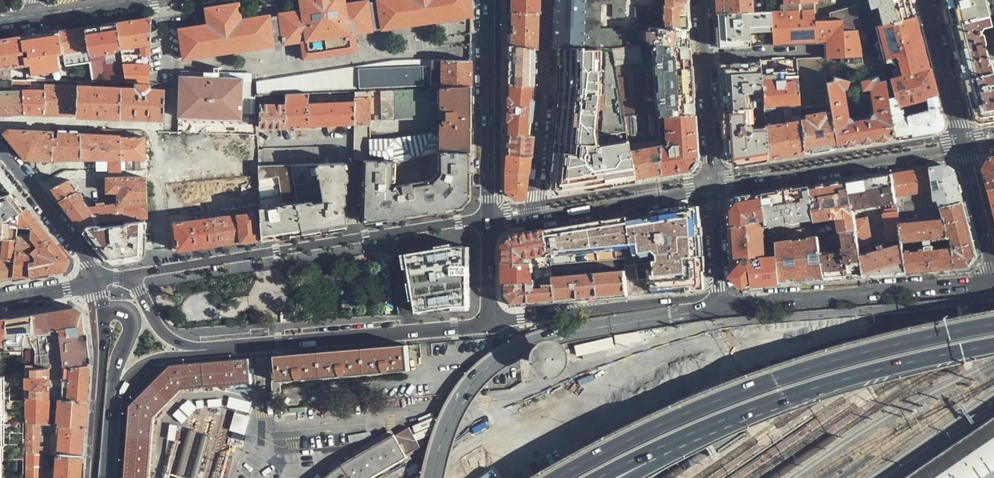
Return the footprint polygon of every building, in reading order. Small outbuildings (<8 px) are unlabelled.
[(185,58),(470,16),(467,0),(378,0),(345,5),(344,0),(299,0),(301,12),(239,22),(237,6),(206,10),(208,27),(179,31),(185,58)] [(505,9),(511,10),(537,12),(537,0),(505,0),(505,9)] [(544,47),(556,47),(584,48),(584,0),(545,0),(544,47)] [(584,48),(584,49),(596,49),(614,48),(653,42),(656,24),(657,23),(658,22),(660,22),(663,8),(660,8),(661,0),(657,0),(656,4),(637,4),(637,26),(600,26),(600,4),(610,4),(611,14),(623,14),(624,0),(584,0),(584,48)] [(660,8),(663,8),(660,22),(659,27),(689,28),(687,0),(661,0),(660,8)] [(717,13),(760,10),(760,7),(750,7),(749,0),(716,0),(717,13)] [(915,14),(911,0),(869,0),(869,3),(871,8),(881,5),(886,22),(915,14)] [(947,18),(991,8),(993,8),(993,0),(942,0),(947,18)] [(885,73),(885,78),(891,77),(877,24),(875,25),(871,8),(869,3),(771,9),(773,43),(798,41),(822,40),(823,48),(823,57),(824,71),(833,73),(848,76),(855,77),(862,76),(885,73)] [(993,120),(993,75),(992,75),(989,60),(993,59),(993,26),(991,8),(947,18),(962,76),(973,116),(983,122),(993,120)] [(760,10),(717,13),(718,29),(719,46),(773,43),(771,9),(760,10)] [(537,12),(511,10),(511,27),(511,44),(531,47),(537,48),(537,12)] [(891,77),(929,67),(927,61),(922,41),(915,14),(886,22),(877,24),(891,77)] [(133,20),(115,23),(119,48),(137,45),(139,57),(148,56),(150,23),(150,17),(133,20)] [(689,36),(689,28),(659,27),(660,22),(658,22),(657,23),(656,24),(653,42),(690,46),(689,36)] [(119,48),(115,23),(99,25),(84,28),(89,61),(92,81),(119,81),(116,61),(103,62),(101,50),(119,48)] [(80,28),(58,32),(62,54),(63,65),(89,61),(84,28),(80,28)] [(62,54),(58,32),(47,34),(20,38),(23,63),(30,62),(32,73),(61,69),(58,54),(62,54)] [(20,38),(4,40),(0,40),(0,80),(11,80),(9,66),(23,63),(20,38)] [(691,60),(690,46),(653,42),(614,48),(625,114),(658,111),(658,116),(666,115),(694,112),(693,97),(691,60)] [(531,47),(511,44),(505,43),(505,62),(505,84),(511,84),(531,85),(531,47)] [(635,176),(635,177),(625,114),(614,48),(596,49),(584,49),(584,48),(556,47),(555,83),(547,183),(555,190),(597,183),(635,176)] [(760,59),(760,61),(763,103),(764,122),(778,120),(777,116),(785,115),(785,119),(801,116),(797,74),(796,59),(795,56),(760,59)] [(823,57),(796,59),(797,74),(824,71),(823,57)] [(442,87),(469,84),(469,71),(469,58),(429,59),(428,63),(428,68),(442,68),(442,87)] [(722,88),(723,109),(751,105),(763,103),(760,61),(729,63),(721,72),(722,88)] [(124,82),(147,82),(148,64),(121,63),(124,82)] [(428,68),(428,63),(404,66),(378,70),(368,72),(368,68),(345,70),(294,78),(292,74),(253,80),(255,95),(283,94),(305,92),(350,91),(428,87),(428,68)] [(912,100),(936,94),(929,67),(891,77),(885,78),(889,106),(897,104),(912,100)] [(237,121),(239,76),(217,75),(217,81),(204,80),(204,74),(180,73),(177,118),(237,121)] [(832,114),(837,146),(870,141),(893,137),(889,106),(885,78),(885,73),(862,76),(863,83),(871,82),(876,108),(873,109),(872,111),(872,114),(855,116),(854,113),(853,113),(851,113),(850,113),(845,84),(847,83),(848,76),(833,73),(835,78),(826,80),(832,114)] [(12,95),(12,85),(21,85),(21,80),(18,80),(11,80),(0,80),(0,95),(12,95)] [(146,117),(162,117),(164,89),(147,88),(147,85),(134,84),(134,88),(75,86),(74,115),(94,115),(146,117)] [(443,151),(469,150),(469,122),(469,111),(469,84),(442,87),(436,87),(437,116),(441,117),(441,123),(442,127),(436,127),(433,131),(437,133),(436,152),(443,151)] [(531,85),(511,84),(510,106),(508,131),(527,133),(531,85)] [(43,90),(43,114),(61,114),(74,115),(75,86),(76,85),(43,85),(43,90)] [(394,161),(436,152),(437,133),(433,131),(405,136),(400,137),(369,139),(369,118),(437,116),(436,87),(428,87),(350,91),(352,101),(352,122),(352,160),(362,160),(394,161)] [(21,94),(22,113),(33,113),(43,114),(43,90),(21,90),(21,94)] [(255,128),(352,122),(352,101),(307,103),(305,92),(283,94),(280,103),(254,105),(255,128)] [(5,114),(22,113),(21,94),(12,95),(0,95),(0,114),(5,114)] [(889,106),(893,137),(905,135),(936,131),(942,120),(936,94),(912,100),(916,114),(902,116),(901,109),(898,109),(897,104),(889,106)] [(745,160),(767,157),(764,123),(752,125),(751,105),(723,109),(726,155),(735,162),(745,160)] [(649,176),(662,174),(660,144),(658,116),(658,111),(625,114),(635,177),(636,178),(649,176)] [(801,119),(804,151),(817,149),(837,146),(832,114),(826,115),(826,112),(822,111),(808,113),(806,115),(807,118),(801,119)] [(697,159),(694,112),(666,115),(667,140),(672,144),(670,147),(666,143),(660,144),(662,174),(678,171),(689,170),(697,159)] [(764,123),(767,157),(772,156),(785,154),(804,151),(801,119),(801,116),(785,119),(778,120),(764,122),(764,123)] [(51,127),(51,132),(50,159),(64,159),(79,159),(79,127),(51,127)] [(120,170),(119,160),(120,129),(79,127),(79,159),(95,160),(95,170),(115,170),(120,170)] [(120,129),(119,160),(125,160),(125,170),(139,169),(140,159),(144,159),(143,130),(120,129)] [(7,130),(3,134),(24,159),(30,159),(50,159),(51,132),(7,130)] [(527,133),(508,131),(507,140),(506,153),(529,155),(531,134),(527,133)] [(290,163),(336,162),(337,146),(268,147),(268,149),(256,149),(257,164),(290,163)] [(468,197),(469,150),(443,151),(436,152),(394,161),(362,160),(360,218),(364,222),(380,219),(447,209),(461,207),(468,197)] [(529,155),(506,153),(505,168),(505,173),(506,189),(515,198),(526,197),(529,155)] [(991,188),(993,187),(993,158),(992,158),(986,169),(991,188)] [(324,227),(344,224),(346,162),(336,162),(290,163),(300,231),(324,227)] [(280,234),(300,231),(290,163),(257,164),(258,204),(259,214),(260,237),(280,234)] [(939,167),(894,174),(898,203),(901,223),(945,218),(943,206),(964,202),(957,173),(946,166),(939,167)] [(880,177),(850,182),(854,211),(894,204),(898,203),(894,174),(880,177)] [(141,219),(145,218),(144,177),(105,178),(105,186),(106,192),(116,191),(115,203),(99,205),(86,207),(91,212),(74,221),(82,230),(85,226),(141,219)] [(66,179),(48,188),(57,200),(74,191),(66,179)] [(831,185),(812,188),(816,219),(817,222),(839,218),(841,232),(857,230),(856,221),(854,211),(850,182),(831,185)] [(764,196),(769,226),(816,219),(812,188),(788,192),(764,196)] [(59,203),(74,221),(91,212),(86,207),(74,191),(57,200),(59,203)] [(9,194),(0,196),(0,239),(2,239),(14,239),(15,236),(16,226),(17,211),(21,209),(18,205),(9,194)] [(737,200),(730,209),(731,229),(765,227),(769,226),(764,196),(748,198),(737,200)] [(964,202),(943,206),(945,218),(948,238),(953,237),(954,246),(956,267),(973,266),(978,256),(969,224),(964,202)] [(887,241),(902,239),(901,223),(898,203),(894,204),(894,208),(883,210),(887,241)] [(213,217),(217,243),(239,240),(257,237),(255,214),(259,214),(258,204),(212,210),(213,217)] [(25,207),(21,209),(17,211),(16,226),(29,226),(28,237),(27,265),(28,276),(45,274),(62,271),(67,258),(55,244),(25,207)] [(558,229),(548,231),(552,266),(627,262),(628,272),(630,298),(698,291),(705,280),(701,218),(689,208),(667,212),(558,229)] [(189,247),(217,243),(213,217),(185,221),(184,213),(169,216),(172,247),(173,250),(189,247)] [(945,218),(901,223),(902,239),(907,271),(933,269),(956,267),(954,246),(950,246),(948,238),(945,218)] [(142,249),(141,219),(85,226),(82,230),(103,256),(115,262),(123,261),(132,259),(142,251),(142,249)] [(857,230),(858,245),(871,243),(868,219),(856,221),(857,230)] [(765,227),(731,229),(732,245),(733,264),(768,260),(765,227)] [(841,232),(819,235),(824,274),(824,279),(845,277),(864,275),(858,245),(857,230),(841,232)] [(552,266),(548,231),(528,234),(511,237),(506,245),(506,263),(535,262),(536,283),(546,283),(555,283),(555,277),(553,272),(552,266)] [(824,274),(819,235),(777,242),(779,259),(781,278),(802,276),(824,274)] [(25,277),(28,276),(27,265),(28,237),(15,236),(14,239),(11,279),(25,277)] [(11,279),(14,239),(2,239),(0,259),(0,281),(11,279)] [(871,243),(858,245),(864,275),(886,273),(907,271),(902,239),(887,241),(871,243)] [(470,292),(470,246),(452,247),(393,257),(398,315),(404,302),(415,300),(420,313),(454,307),(470,307),(470,292)] [(768,260),(733,264),(733,277),(743,287),(762,285),(781,283),(781,278),(779,259),(768,260)] [(535,262),(506,263),(506,273),(506,285),(529,283),(536,283),(535,262)] [(555,283),(546,283),(546,287),(549,304),(589,301),(630,298),(628,272),(555,277),(555,283)] [(529,283),(506,285),(505,297),(510,302),(515,307),(549,304),(546,287),(530,287),(529,283)] [(404,302),(398,315),(420,313),(415,300),(404,302)] [(50,310),(31,313),(27,340),(83,333),(81,315),(77,311),(71,307),(50,310)] [(25,314),(5,317),(2,344),(1,351),(22,352),(25,314)] [(83,333),(27,340),(30,352),(26,352),(26,363),(86,364),(84,347),(83,333)] [(305,354),(275,357),(277,381),(410,370),(408,345),(378,348),(342,351),(305,354)] [(544,346),(537,351),(533,358),(532,366),(535,374),(541,380),(549,383),(558,382),(565,377),(569,370),(570,361),(567,353),(561,348),(553,345),(544,346)] [(22,352),(1,351),(0,351),(0,477),(2,477),(2,456),(25,456),(25,452),(26,422),(26,396),(26,363),(26,352),(22,352)] [(250,359),(179,366),(171,366),(180,390),(253,384),(250,359)] [(26,396),(85,401),(86,386),(87,375),(86,364),(26,363),(26,396)] [(171,366),(130,408),(130,420),(126,477),(150,477),(153,421),(180,390),(171,366)] [(84,413),(85,401),(26,396),(26,422),(39,423),(58,425),(83,427),(84,413)] [(442,414),(410,426),(419,439),(435,433),(445,434),(442,414)] [(902,477),(993,477),(993,415),(902,477)] [(26,422),(25,452),(41,453),(41,447),(38,447),(39,423),(26,422)] [(82,443),(83,427),(58,425),(58,430),(56,431),(55,433),(54,433),(53,436),(49,436),(48,454),(56,455),(81,457),(82,443)] [(410,456),(408,453),(422,445),(419,439),(410,426),(342,464),(325,477),(372,477),(410,456)] [(25,477),(41,477),(41,466),(41,453),(25,452),(25,456),(25,477)] [(81,457),(56,455),(54,477),(79,477),(79,474),(81,457)]
